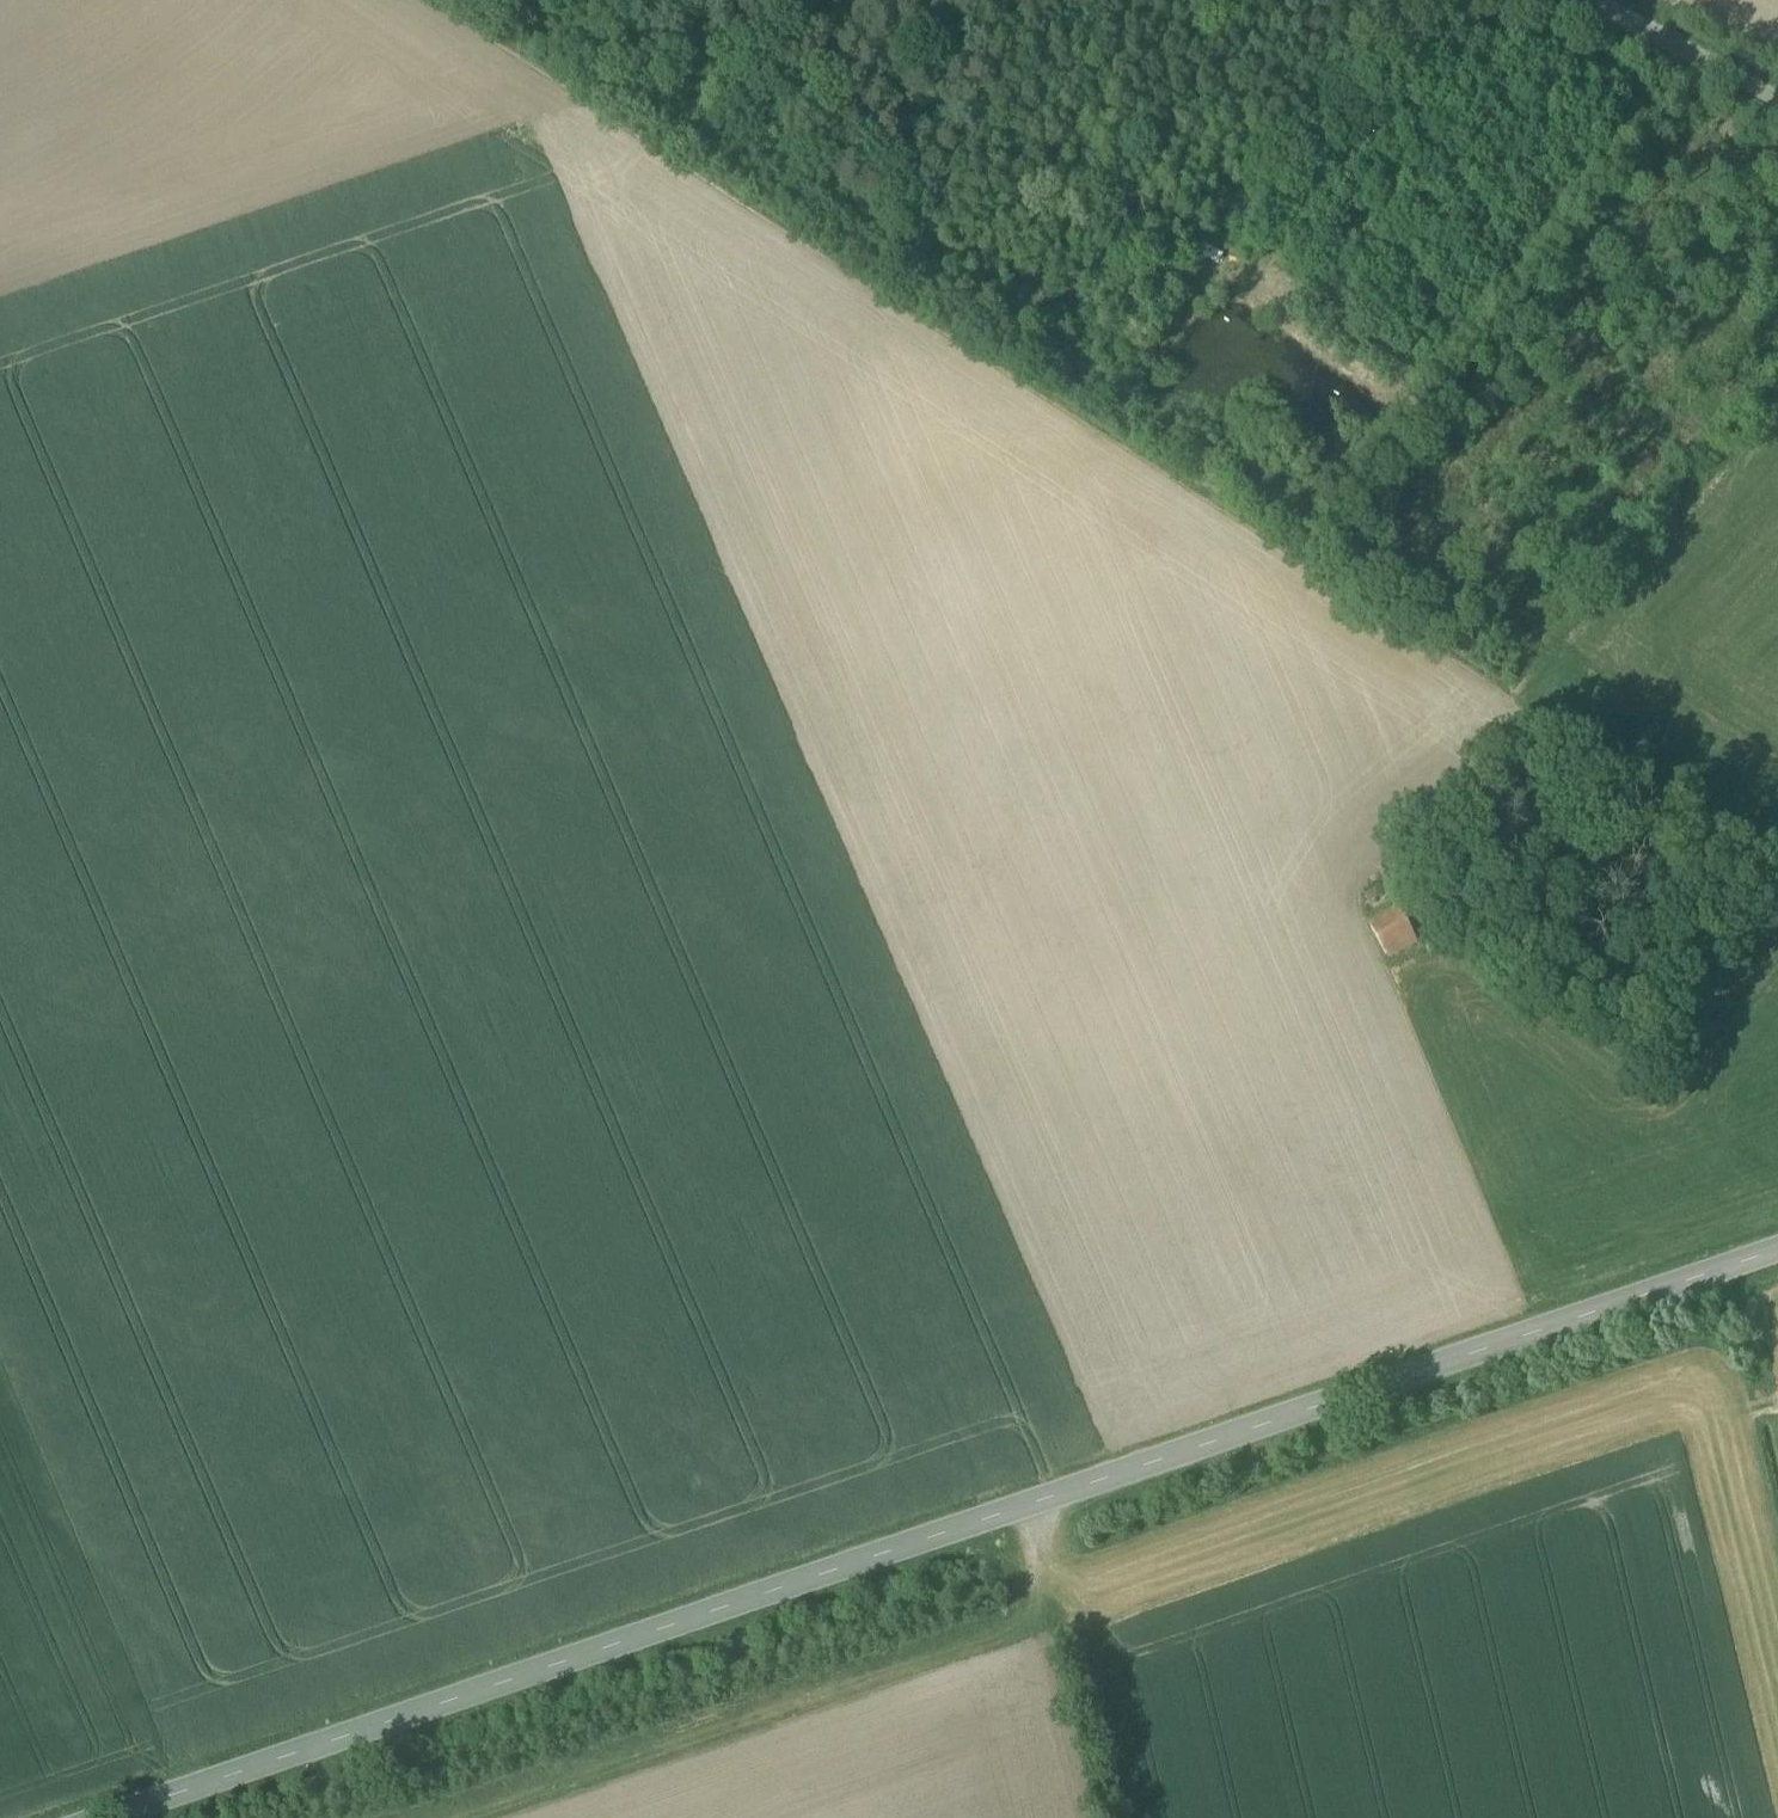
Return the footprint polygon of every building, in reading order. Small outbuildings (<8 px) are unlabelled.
[(1405,913),(1375,929),(1396,968),(1426,952),(1405,913)]
